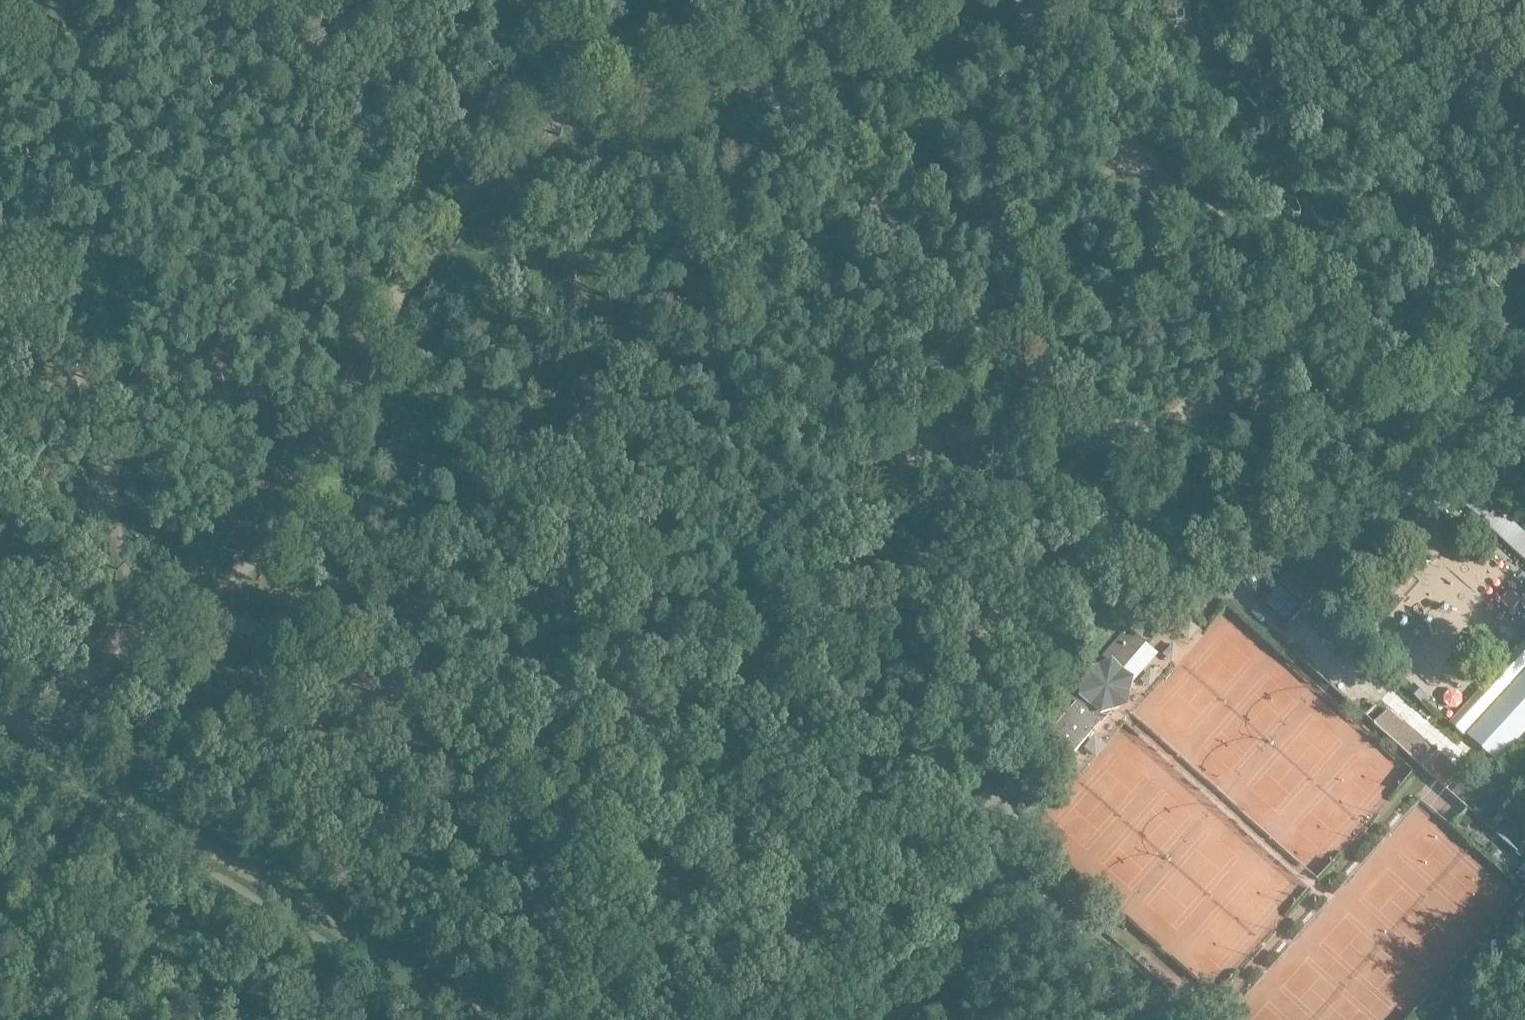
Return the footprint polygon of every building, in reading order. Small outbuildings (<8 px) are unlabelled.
[(1471,485),(1459,500),(1524,561),(1524,534),(1471,485)] [(1084,669),(1082,683),(1078,697),(1080,698),(1034,749),(1057,770),(1104,718),(1106,719),(1112,711),(1127,707),(1129,693),(1133,679),(1121,670),(1145,644),(1127,628),(1093,666),(1084,669)] [(1450,724),(1464,736),(1524,669),(1524,641),(1450,724)] [(1474,732),(1508,762),(1524,743),(1524,673),(1474,732)] [(1389,707),(1375,723),(1446,787),(1460,772),(1389,707)] [(1483,823),(1497,836),(1518,854),(1524,847),(1524,833),(1510,820),(1509,820),(1496,809),(1483,823)] [(1518,854),(1517,855),(1524,862),(1524,847),(1518,854)]
